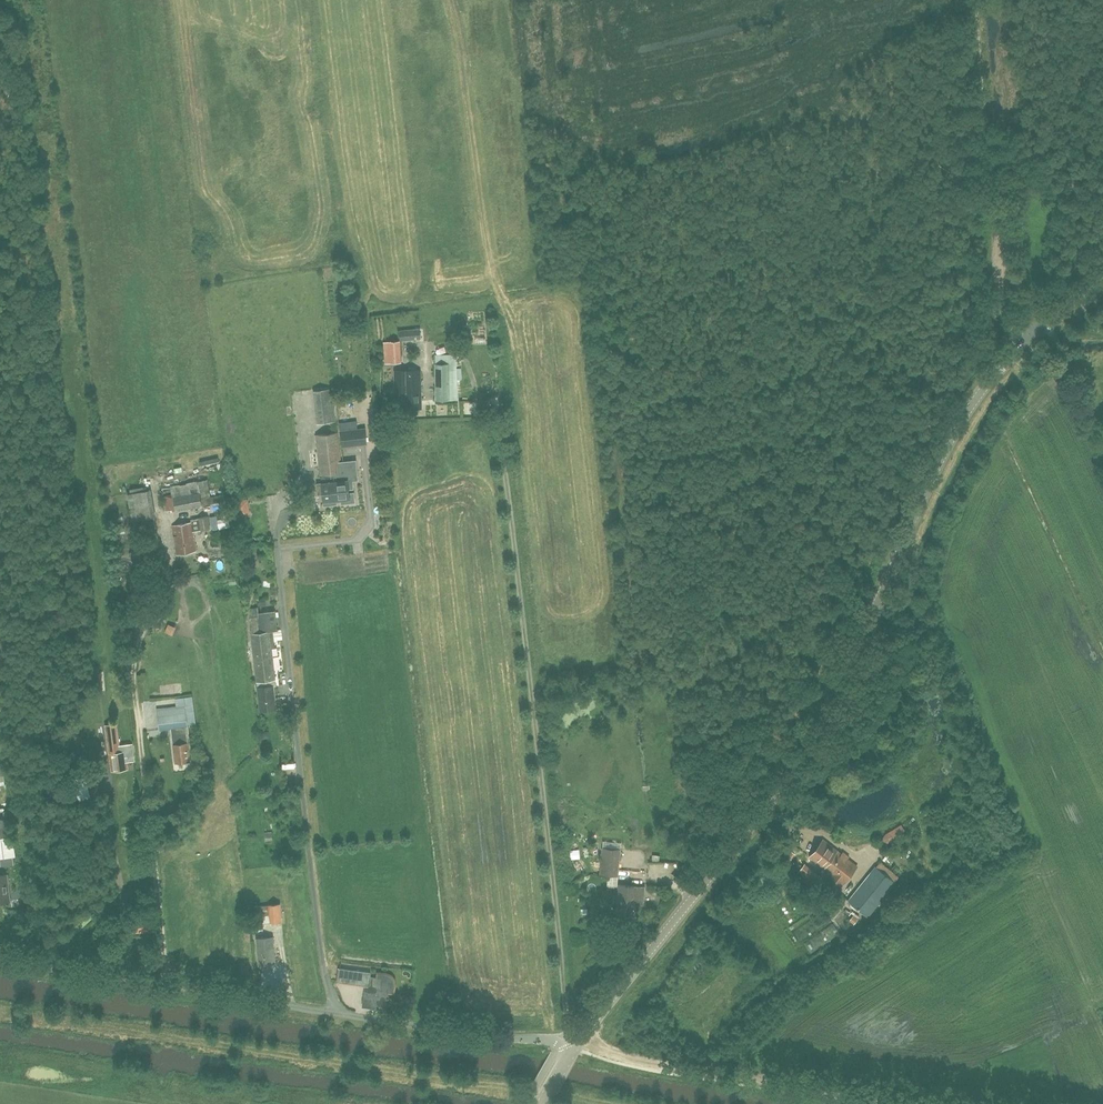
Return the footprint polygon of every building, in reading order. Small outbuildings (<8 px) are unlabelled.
[(399,330),(400,341),(420,339),(420,329),(399,330)] [(384,342),(384,348),(385,364),(402,363),(400,341),(384,342)] [(436,400),(457,400),(456,354),(436,355),(436,364),(435,364),(436,400)] [(317,369),(319,378),(332,375),(330,366),(317,369)] [(403,409),(422,408),(420,370),(395,370),(395,392),(402,392),(403,409)] [(336,421),(332,388),(313,391),(317,424),(336,421)] [(339,431),(341,447),(365,444),(366,444),(367,444),(365,428),(363,428),(358,429),(339,431)] [(322,494),(324,505),(337,503),(336,500),(334,474),(342,473),(341,462),(337,432),(316,435),(321,482),(316,483),(317,495),(322,494)] [(334,474),(336,500),(341,499),(341,504),(355,502),(354,492),(349,493),(349,489),(354,489),(353,481),(359,481),(356,460),(341,462),(342,473),(334,474)] [(203,506),(221,502),(220,495),(211,497),(207,480),(170,486),(172,497),(163,496),(166,512),(172,510),(173,511),(176,511),(203,506)] [(150,490),(130,494),(134,517),(154,513),(150,490)] [(241,516),(252,515),(251,499),(240,500),(241,516)] [(191,520),(191,523),(172,526),(176,555),(196,551),(193,536),(201,535),(200,530),(210,528),(207,517),(198,519),(191,520)] [(152,568),(166,566),(163,549),(149,551),(152,568)] [(273,631),(277,631),(275,611),(249,614),(251,633),(258,688),(257,688),(260,710),(275,709),(273,687),(276,686),(271,649),(275,649),(273,631)] [(174,632),(181,634),(183,623),(176,622),(174,632)] [(100,663),(96,663),(91,663),(94,692),(103,691),(100,663)] [(158,720),(159,729),(187,726),(186,716),(186,712),(158,716),(158,720)] [(111,771),(128,769),(125,751),(124,751),(124,747),(119,747),(116,723),(105,725),(111,771)] [(175,763),(190,761),(187,743),(181,743),(179,735),(172,736),(173,744),(173,745),(175,763)] [(180,763),(181,770),(192,769),(190,762),(180,763)] [(73,780),(76,787),(87,784),(85,776),(73,780)] [(13,857),(15,856),(12,836),(10,818),(0,819),(0,858),(13,857)] [(905,831),(902,825),(887,833),(880,843),(886,846),(891,839),(905,831)] [(803,843),(797,838),(785,854),(791,858),(803,843)] [(824,840),(810,858),(843,884),(857,866),(848,859),(849,857),(843,852),(842,854),(824,840)] [(602,847),(602,848),(599,874),(609,876),(608,884),(617,885),(618,876),(619,876),(621,849),(619,849),(619,843),(603,841),(603,848),(602,847)] [(0,858),(0,863),(0,866),(14,864),(13,857),(0,858)] [(820,874),(805,862),(798,871),(812,884),(820,874)] [(867,916),(894,883),(875,868),(849,901),(867,916)] [(10,900),(6,874),(0,875),(0,902),(10,900)] [(642,887),(619,885),(616,916),(634,917),(635,904),(639,905),(640,903),(641,898),(642,887)] [(846,898),(838,892),(834,898),(842,904),(846,898)] [(270,923),(282,922),(280,904),(268,905),(270,923)] [(253,931),(263,930),(260,906),(251,907),(253,931)] [(850,920),(854,924),(858,919),(854,915),(850,920)] [(134,933),(152,933),(152,920),(133,921),(134,933)] [(405,924),(410,935),(419,931),(414,920),(405,924)] [(832,923),(804,943),(811,953),(839,934),(832,923)] [(259,966),(275,964),(273,937),(256,938),(259,966)] [(358,984),(359,971),(340,969),(339,981),(358,984)] [(382,978),(367,976),(363,1006),(385,1008),(388,987),(381,986),(382,978)]
